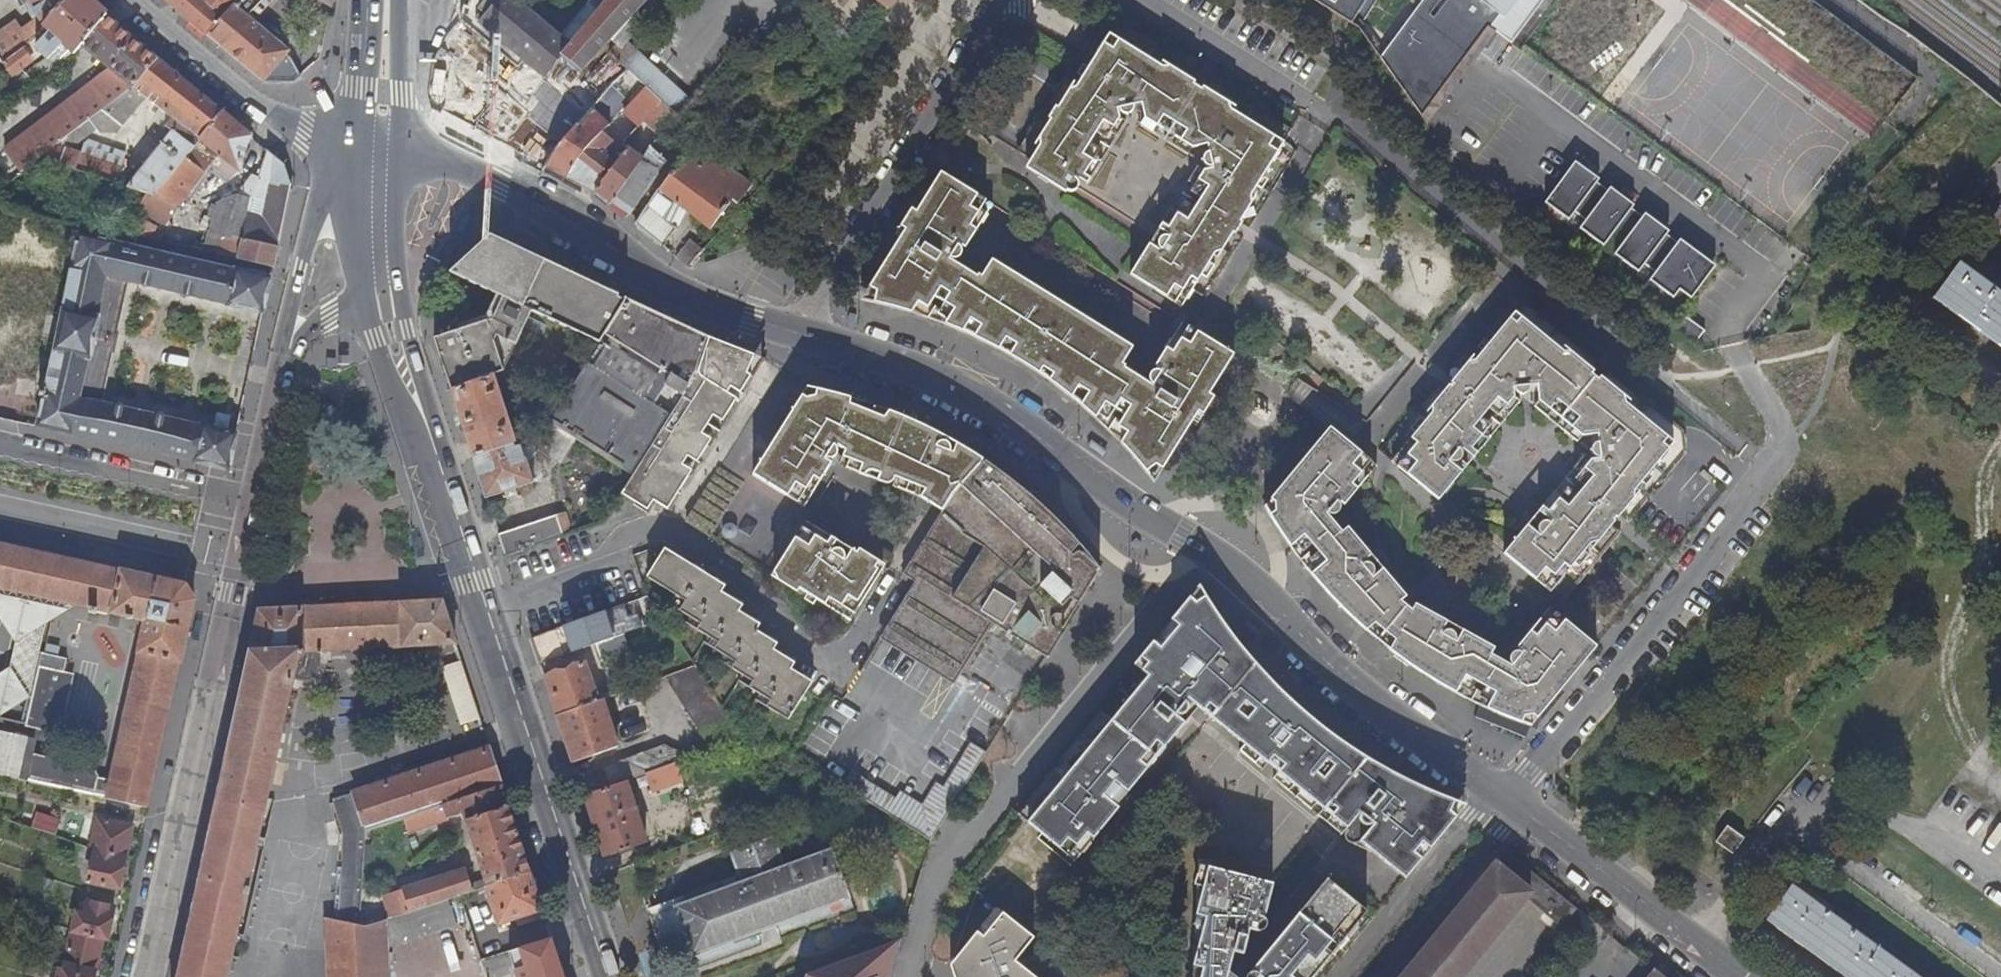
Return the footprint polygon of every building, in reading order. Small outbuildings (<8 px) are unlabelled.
[(65,0),(28,0),(38,17),(22,29),(16,21),(0,32),(0,58),(3,62),(22,48),(30,42),(44,26),(65,0)] [(107,15),(90,0),(65,0),(44,26),(50,31),(34,47),(40,53),(46,59),(62,43),(72,53),(81,46),(107,15)] [(169,3),(172,6),(208,36),(242,0),(171,0),(169,3)] [(208,36),(263,81),(290,81),(292,57),(288,54),(290,50),(245,14),(255,0),(242,0),(208,36)] [(582,70),(584,72),(605,49),(611,54),(629,70),(647,87),(661,99),(679,115),(690,102),(623,41),(661,0),(606,0),(593,15),(566,45),(511,0),(496,0),(495,0),(485,0),(479,8),(485,13),(479,21),(525,59),(548,79),(564,58),(582,70)] [(593,15),(606,0),(592,0),(586,7),(593,15)] [(1354,14),(1362,0),(1331,0),(1354,14)] [(1380,45),(1423,101),(1469,41),(1413,0),(1380,45)] [(1433,6),(1474,34),(1497,1),(1504,6),(1496,21),(1509,31),(1532,0),(1437,0),(1433,6)] [(133,87),(158,58),(107,15),(81,46),(113,71),(133,87)] [(50,31),(44,26),(30,42),(34,47),(50,31)] [(1076,173),(1076,172),(1080,167),(1091,174),(1108,147),(1099,141),(1098,142),(1091,138),(1098,128),(1104,132),(1103,133),(1113,139),(1119,129),(1116,127),(1121,119),(1124,121),(1126,117),(1116,110),(1119,106),(1123,109),(1126,110),(1128,110),(1132,108),(1134,105),(1135,100),(1141,99),(1144,106),(1148,109),(1142,119),(1146,121),(1149,119),(1156,124),(1155,127),(1160,130),(1190,83),(1159,64),(1162,61),(1110,29),(1078,80),(1064,72),(1019,147),(1078,184),(1080,179),(1079,176),(1076,173)] [(34,47),(30,42),(22,48),(31,60),(40,53),(34,47)] [(54,67),(72,53),(62,43),(46,59),(54,67)] [(31,60),(22,48),(3,62),(12,75),(31,60)] [(200,139),(221,112),(158,58),(133,87),(101,111),(110,118),(122,126),(146,97),(178,122),(128,187),(147,193),(155,196),(200,139)] [(3,62),(0,64),(0,83),(12,75),(3,62)] [(5,152),(21,172),(39,158),(55,146),(61,141),(101,111),(133,87),(113,71),(5,152)] [(626,73),(609,92),(623,104),(640,86),(626,73)] [(1201,90),(1190,83),(1160,130),(1171,137),(1201,90)] [(641,121),(655,106),(661,99),(647,87),(632,104),(642,113),(637,117),(641,121)] [(717,105),(700,90),(690,102),(679,115),(672,122),(689,136),(717,105)] [(1231,109),(1201,90),(1171,137),(1178,141),(1180,139),(1188,143),(1186,146),(1191,149),(1197,139),(1203,142),(1209,141),(1211,148),(1208,149),(1206,152),(1205,156),(1207,159),(1208,161),(1210,162),(1214,162),(1210,168),(1199,161),(1195,166),(1199,169),(1194,176),(1191,174),(1185,183),(1195,190),(1195,188),(1203,192),(1237,214),(1285,136),(1234,105),(1231,109)] [(594,109),(546,164),(594,189),(610,202),(614,196),(642,157),(627,145),(617,159),(604,149),(613,140),(604,132),(611,124),(607,121),(623,104),(609,92),(594,109)] [(655,106),(672,122),(679,115),(661,99),(655,106)] [(110,118),(101,111),(61,141),(71,147),(88,137),(110,118)] [(245,146),(250,137),(246,133),(221,112),(200,139),(218,154),(238,170),(242,156),(245,146)] [(659,137),(670,146),(677,139),(668,128),(659,137)] [(1099,141),(1108,147),(1113,139),(1103,133),(1099,141)] [(164,227),(211,164),(218,154),(200,139),(155,196),(147,193),(136,212),(164,227)] [(661,184),(636,223),(662,244),(677,227),(686,209),(712,228),(722,213),(726,216),(729,212),(724,209),(731,198),(738,203),(752,183),(695,144),(661,184)] [(55,146),(39,158),(126,187),(128,180),(118,175),(121,168),(55,146)] [(642,157),(614,196),(633,209),(650,181),(666,159),(651,147),(642,157)] [(1704,253),(1566,147),(1538,184),(1558,199),(1564,191),(1578,202),(1572,211),(1593,227),(1599,220),(1611,229),(1605,238),(1629,256),(1634,249),(1644,256),(1638,263),(1663,282),(1669,274),(1680,283),(1704,253)] [(220,237),(275,250),(290,186),(284,165),(268,152),(259,182),(253,180),(238,191),(237,197),(217,205),(216,208),(211,206),(207,219),(212,220),(209,229),(204,227),(202,233),(208,234),(220,237)] [(230,179),(238,170),(218,154),(211,164),(230,179)] [(1080,167),(1076,172),(1088,179),(1091,174),(1080,167)] [(994,200),(984,193),(942,168),(871,283),(882,289),(886,284),(901,293),(903,290),(920,299),(923,294),(932,300),(958,259),(952,255),(953,254),(955,255),(958,254),(961,252),(962,249),(962,245),(960,242),(961,240),(967,243),(994,200)] [(1195,190),(1185,183),(1180,191),(1190,197),(1195,190)] [(1190,197),(1180,191),(1163,219),(1175,227),(1172,232),(1171,233),(1170,232),(1165,231),(1160,234),(1155,232),(1132,270),(1184,301),(1203,269),(1208,272),(1216,260),(1211,257),(1231,224),(1196,203),(1189,198),(1190,197)] [(1231,224),(1237,214),(1203,192),(1196,203),(1231,224)] [(133,217),(122,234),(129,236),(149,240),(151,234),(152,228),(133,217)] [(1175,227),(1163,219),(1160,224),(1172,232),(1175,227)] [(196,463),(221,468),(222,467),(227,468),(227,463),(229,463),(235,438),(233,438),(234,433),(229,432),(230,430),(204,424),(204,426),(100,403),(127,282),(230,304),(230,306),(256,312),(256,311),(260,312),(262,307),(263,307),(268,282),(267,281),(268,277),(264,276),(264,274),(238,268),(238,270),(113,242),(114,238),(128,241),(129,236),(122,234),(84,225),(83,229),(82,235),(77,234),(69,275),(35,426),(196,461),(196,463)] [(161,236),(151,234),(149,240),(159,242),(161,236)] [(203,252),(215,255),(220,237),(208,234),(203,252)] [(431,337),(448,390),(488,374),(499,369),(500,371),(535,314),(562,270),(486,235),(441,284),(491,300),(484,322),(452,321),(454,326),(432,336),(431,332),(430,333),(431,337)] [(215,255),(271,267),(275,250),(220,237),(215,255)] [(691,238),(676,255),(688,265),(697,254),(704,247),(691,238)] [(1142,460),(1155,478),(1155,477),(1136,452),(1112,419),(1088,387),(1039,356),(1069,310),(1100,330),(1098,333),(1112,342),(1107,348),(1130,363),(1142,344),(1070,300),(995,254),(992,258),(1054,296),(1023,346),(945,298),(961,271),(973,279),(978,271),(958,259),(932,300),(923,294),(920,299),(903,290),(901,293),(886,284),(882,289),(871,283),(862,297),(893,303),(913,309),(931,315),(945,320),(960,326),(974,333),(1002,347),(1029,364),(1054,380),(1068,392),(1087,406),(1104,421),(1114,430),(1127,445),(1142,460)] [(982,274),(978,271),(973,279),(961,271),(945,298),(1023,346),(1054,296),(992,258),(982,274)] [(1955,264),(1932,297),(2000,347),(2000,297),(1955,264)] [(562,270),(535,314),(600,335),(624,298),(562,270)] [(703,335),(624,298),(600,335),(547,419),(572,436),(627,470),(643,446),(649,437),(691,371),(703,335)] [(1694,315),(1675,300),(1663,315),(1682,330),(1694,315)] [(1587,377),(1600,362),(1528,301),(1518,313),(1504,302),(1446,374),(1504,424),(1523,400),(1550,423),(1587,377)] [(1126,370),(1129,365),(1130,363),(1107,348),(1112,342),(1098,333),(1100,330),(1069,310),(1039,356),(1088,387),(1117,404),(1135,376),(1126,370)] [(1164,464),(1236,350),(1194,324),(1184,318),(1156,362),(1163,366),(1162,368),(1158,366),(1155,366),(1153,368),(1151,371),(1151,375),(1152,378),(1154,380),(1153,381),(1147,377),(1121,419),(1131,424),(1128,429),(1144,439),(1141,443),(1157,453),(1154,458),(1164,464)] [(715,340),(703,335),(691,371),(649,437),(690,463),(734,394),(736,395),(739,391),(735,389),(748,355),(715,340)] [(759,360),(748,355),(735,389),(739,391),(759,360)] [(488,374),(494,391),(506,387),(500,371),(499,369),(488,374)] [(1683,433),(1677,428),(1633,390),(1609,369),(1596,385),(1559,430),(1588,454),(1568,478),(1613,515),(1627,526),(1686,456),(1683,433)] [(448,390),(470,457),(511,440),(494,391),(488,374),(448,390)] [(1559,430),(1596,385),(1587,377),(1550,423),(1559,430)] [(1439,382),(1380,454),(1438,502),(1497,431),(1439,382)] [(833,395),(803,388),(749,474),(800,506),(824,467),(812,459),(819,447),(825,451),(822,458),(826,459),(829,457),(832,455),(833,452),(832,447),(828,444),(829,443),(833,435),(845,440),(862,402),(833,395)] [(851,454),(871,406),(862,402),(845,440),(833,435),(829,443),(851,454)] [(943,443),(945,438),(933,432),(898,415),(871,406),(851,454),(897,484),(924,501),(928,501),(930,499),(933,495),(950,454),(947,453),(948,449),(947,445),(943,443)] [(528,434),(533,448),(557,462),(572,436),(547,419),(539,430),(528,434)] [(1297,562),(1337,526),(1333,521),(1378,466),(1374,462),(1333,427),(1263,509),(1278,535),(1297,562)] [(521,437),(526,451),(533,448),(528,434),(522,436),(521,437)] [(516,439),(523,460),(528,457),(526,451),(521,437),(516,439)] [(690,463),(649,437),(643,446),(684,472),(690,463)] [(971,455),(948,440),(945,438),(943,443),(947,445),(948,449),(947,453),(950,454),(933,495),(930,499),(928,501),(924,501),(937,510),(949,492),(977,459),(971,455)] [(478,480),(483,497),(530,480),(523,460),(516,439),(511,440),(470,457),(478,480)] [(627,470),(614,492),(641,510),(646,502),(660,510),(684,472),(643,446),(627,470)] [(992,469),(977,459),(949,492),(937,510),(899,571),(912,580),(884,627),(896,634),(930,580),(962,557),(1009,481),(992,469)] [(1710,483),(1702,475),(1698,479),(1707,487),(1710,483)] [(1605,524),(1613,515),(1568,478),(1561,487),(1605,524)] [(1025,494),(1009,481),(962,557),(930,580),(896,634),(958,673),(991,620),(1045,654),(1097,570),(1085,556),(1073,542),(1051,518),(1025,494)] [(1598,559),(1619,535),(1605,524),(1561,487),(1503,556),(1548,594),(1552,591),(1564,601),(1580,581),(1568,571),(1587,550),(1598,559)] [(496,534),(503,555),(568,530),(561,510),(496,534)] [(842,560),(837,556),(837,549),(834,546),(837,541),(799,516),(767,567),(842,615),(874,564),(849,548),(842,560)] [(1303,569),(1344,533),(1337,526),(1297,562),(1303,569)] [(1332,601),(1367,633),(1406,597),(1344,533),(1303,569),(1316,584),(1332,601)] [(145,807),(192,600),(182,586),(0,545),(0,587),(89,607),(88,611),(95,613),(96,609),(125,615),(125,619),(129,619),(130,618),(132,619),(133,617),(145,620),(109,780),(95,777),(95,774),(90,766),(31,753),(32,747),(28,739),(0,733),(0,775),(145,807)] [(844,545),(837,556),(842,560),(849,548),(844,545)] [(682,560),(661,547),(656,557),(654,556),(639,579),(667,597),(661,606),(683,619),(680,625),(699,638),(696,644),(717,658),(714,663),(735,677),(732,683),(753,696),(749,702),(771,716),(774,711),(784,718),(805,684),(800,681),(797,685),(793,683),(795,678),(784,671),(788,664),(782,661),(779,665),(775,662),(778,658),(767,651),(771,644),(765,641),(762,645),(758,642),(761,638),(750,631),(754,624),(748,620),(745,624),(741,622),(744,617),(733,610),(737,604),(730,600),(727,605),(723,603),(727,597),(716,591),(720,583),(715,580),(712,585),(708,583),(711,577),(688,563),(685,568),(679,565),(682,560)] [(1580,581),(1598,559),(1587,550),(1568,571),(1580,581)] [(688,563),(682,560),(679,565),(685,568),(688,563)] [(1200,590),(1197,584),(1196,584),(1150,648),(1025,820),(1072,858),(1116,806),(1104,797),(1105,795),(1109,796),(1111,796),(1114,795),(1115,793),(1116,792),(1116,788),(1114,784),(1115,783),(1125,792),(1145,767),(1136,760),(1143,751),(1152,758),(1155,755),(1146,747),(1152,740),(1161,747),(1181,722),(1172,714),(1174,712),(1176,713),(1179,713),(1181,713),(1184,711),(1186,708),(1187,706),(1187,702),(1186,699),(1185,698),(1188,695),(1241,741),(1234,750),(1336,834),(1340,831),(1342,830),(1342,831),(1341,833),(1341,836),(1342,839),(1344,841),(1349,843),(1352,843),(1360,847),(1364,849),(1365,851),(1400,879),(1463,803),(1454,802),(1443,799),(1435,796),(1418,788),(1407,783),(1393,776),(1383,769),(1373,764),(1365,759),(1342,743),(1331,736),(1317,726),(1305,716),(1282,694),(1264,678),(1247,657),(1238,647),(1221,623),(1206,601),(1200,590)] [(1367,633),(1389,650),(1395,642),(1417,606),(1406,597),(1367,633)] [(454,643),(440,603),(258,612),(233,723),(215,803),(222,804),(184,976),(226,976),(292,680),(307,682),(317,676),(320,660),(321,650),(454,643)] [(1395,642),(1389,650),(1409,665),(1428,678),(1462,697),(1489,656),(1417,606),(1395,642)] [(1491,711),(1529,725),(1560,687),(1556,683),(1588,644),(1546,609),(1501,664),(1497,661),(1469,700),(1491,711)] [(601,610),(553,628),(561,653),(591,642),(611,635),(601,610)] [(890,644),(896,634),(884,627),(878,637),(890,644)] [(611,635),(591,642),(599,660),(626,650),(620,632),(611,635)] [(958,673),(896,634),(890,644),(952,683),(958,673)] [(1556,683),(1560,687),(1593,648),(1588,644),(1556,683)] [(1462,697),(1469,700),(1497,661),(1489,656),(1462,697)] [(542,676),(555,714),(595,699),(593,695),(582,661),(542,676)] [(479,720),(460,662),(441,668),(460,726),(479,720)] [(660,675),(687,718),(719,706),(691,663),(660,675)] [(57,730),(70,674),(39,667),(26,723),(57,730)] [(593,695),(595,699),(599,698),(604,696),(609,694),(608,690),(593,695)] [(610,694),(614,727),(645,723),(641,690),(610,694)] [(599,698),(603,709),(607,707),(604,696),(599,698)] [(555,714),(570,762),(614,746),(603,709),(599,698),(595,699),(555,714)] [(687,718),(707,749),(738,738),(733,730),(734,728),(719,706),(687,718)] [(849,767),(839,783),(927,839),(952,800),(983,751),(968,741),(940,785),(933,781),(920,802),(898,788),(893,794),(849,767)] [(598,767),(605,786),(622,780),(642,773),(673,761),(688,756),(662,743),(598,767)] [(431,810),(500,786),(488,748),(349,795),(365,833),(431,810)] [(673,761),(642,773),(646,786),(677,774),(673,761)] [(581,795),(602,857),(642,841),(634,818),(632,810),(622,780),(605,786),(581,795)] [(528,871),(500,786),(431,810),(435,822),(461,814),(484,887),(528,871)] [(358,929),(365,833),(349,795),(334,800),(346,837),(336,923),(358,929)] [(222,804),(215,803),(176,976),(184,976),(222,804)] [(54,832),(56,818),(32,812),(28,827),(54,832)] [(129,828),(94,820),(88,849),(93,850),(86,883),(116,889),(129,828)] [(1739,839),(1722,826),(1711,841),(1728,853),(1739,839)] [(739,881),(780,866),(769,835),(728,851),(739,881)] [(684,936),(690,952),(691,955),(847,896),(846,893),(829,848),(780,866),(739,881),(673,906),(680,924),(684,936)] [(1572,908),(1502,850),(1491,863),(1526,892),(1522,897),(1558,926),(1572,908)] [(1228,950),(1237,952),(1245,926),(1248,928),(1250,929),(1255,928),(1257,927),(1259,925),(1260,920),(1258,917),(1255,915),(1259,901),(1263,902),(1268,882),(1191,863),(1184,976),(1220,976),(1228,950)] [(1398,976),(1456,976),(1522,897),(1526,892),(1491,863),(1398,976)] [(458,896),(468,892),(460,871),(399,891),(406,914),(445,900),(451,898),(458,896)] [(541,912),(528,871),(484,887),(481,888),(494,926),(541,912)] [(1368,916),(1321,877),(1236,976),(1318,976),(1368,916)] [(1763,919),(1843,976),(1912,976),(1787,886),(1763,919)] [(474,899),(472,891),(468,892),(458,896),(461,906),(469,903),(468,902),(474,899)] [(454,908),(461,906),(458,896),(451,898),(454,908)] [(847,896),(691,955),(696,968),(852,909),(847,896)] [(1018,950),(1036,924),(1001,899),(957,952),(962,976),(1056,976),(1018,950)] [(454,925),(445,900),(406,914),(385,921),(394,945),(454,925)] [(112,909),(83,902),(81,914),(74,913),(61,972),(57,972),(55,976),(91,976),(99,939),(105,941),(112,909)] [(647,916),(655,934),(680,924),(673,906),(647,916)] [(358,929),(336,923),(322,919),(325,976),(385,976),(382,922),(359,930),(358,929)] [(659,946),(684,936),(680,924),(655,934),(659,946)] [(894,954),(878,949),(801,976),(891,976),(894,954)] [(559,966),(526,976),(563,976),(559,966)]
